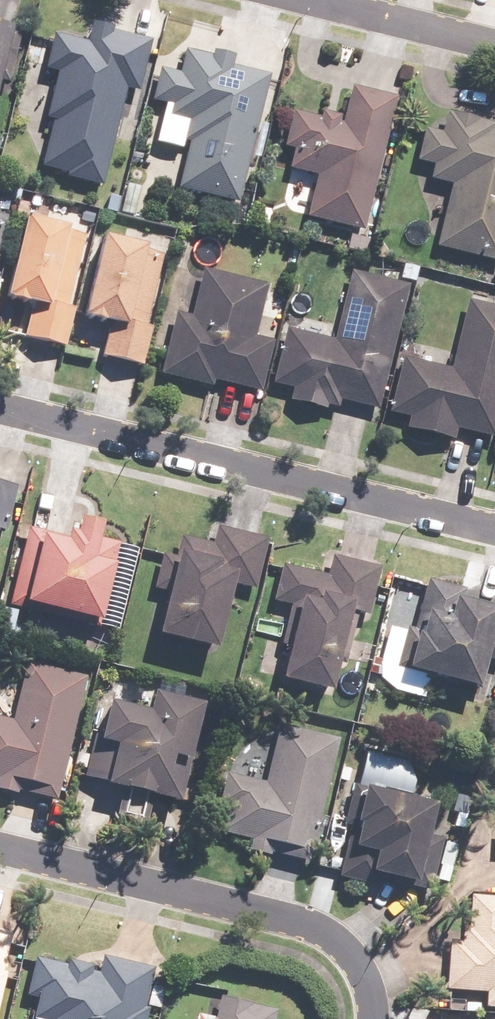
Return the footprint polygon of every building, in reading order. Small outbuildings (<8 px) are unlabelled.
[(133,93),(146,43),(108,33),(109,30),(87,25),(82,44),(50,36),(41,72),(52,74),(41,120),(48,122),(36,169),(63,175),(62,178),(97,187),(122,90),(133,93)] [(4,85),(18,33),(3,29),(2,33),(0,32),(0,84),(4,85)] [(234,205),(265,77),(227,68),(230,58),(207,52),(206,57),(180,51),(175,74),(156,70),(148,102),(161,105),(152,144),(177,150),(179,142),(185,144),(174,190),(234,205)] [(359,234),(392,98),(346,87),(337,125),(333,124),(335,117),(317,112),(315,120),(288,113),(279,148),(289,150),(284,170),(312,177),(301,220),(359,234)] [(489,132),(491,125),(442,114),(437,134),(420,130),(412,163),(429,167),(426,181),(447,186),(432,249),(494,264),(494,133),(489,132)] [(18,220),(0,294),(0,302),(27,309),(19,340),(59,349),(69,311),(63,309),(80,239),(59,234),(60,230),(18,220)] [(367,242),(347,236),(343,249),(363,255),(367,242)] [(138,249),(96,239),(76,320),(105,327),(98,359),(137,368),(147,330),(141,328),(158,257),(137,252),(138,249)] [(263,286),(198,270),(187,317),(172,314),(157,376),(207,388),(208,382),(256,394),(268,343),(250,338),(263,286)] [(268,385),(288,390),(285,402),(321,411),(322,406),(334,409),(335,402),(373,411),(403,287),(345,274),(329,341),(281,329),(268,385)] [(405,419),(403,430),(450,441),(453,430),(490,439),(494,421),(494,310),(463,303),(447,370),(399,358),(385,414),(405,419)] [(12,488),(0,485),(0,534),(1,534),(12,488)] [(59,537),(24,528),(4,607),(22,612),(22,609),(92,626),(102,582),(107,583),(116,545),(91,538),(93,528),(71,522),(67,536),(60,534),(59,537)] [(207,546),(175,538),(169,559),(159,556),(150,590),(161,593),(157,609),(144,606),(139,626),(152,629),(149,639),(208,654),(225,585),(251,591),(263,540),(212,527),(207,546)] [(365,617),(377,569),(328,557),(323,577),(279,566),(269,603),(286,607),(276,647),(281,648),(272,684),(322,696),(331,663),(340,666),(353,614),(365,617)] [(376,679),(392,692),(419,700),(424,680),(470,693),(479,659),(494,664),(494,608),(459,598),(461,591),(424,580),(409,634),(387,628),(379,658),(376,679)] [(81,678),(21,664),(7,721),(0,719),(0,793),(12,796),(13,793),(51,802),(81,678)] [(140,715),(100,705),(81,780),(99,785),(97,789),(116,794),(110,818),(141,826),(147,802),(170,807),(195,708),(145,695),(140,715)] [(274,725),(260,784),(222,775),(214,806),(222,808),(216,834),(246,842),(243,853),(266,858),(266,855),(305,864),(335,740),(274,725)] [(426,893),(439,840),(427,837),(434,806),(411,801),(412,797),(350,783),(339,827),(346,828),(334,879),(368,887),(369,880),(426,893)] [(494,1011),(494,899),(466,897),(464,929),(458,929),(457,942),(445,942),(442,992),(482,994),(481,1010),(494,1011)] [(145,1010),(140,1009),(150,970),(98,957),(95,969),(63,962),(62,967),(43,962),(42,966),(32,963),(23,998),(33,1000),(28,1018),(143,1018),(145,1010)] [(273,1012),(215,999),(211,1018),(272,1018),(273,1012)]
